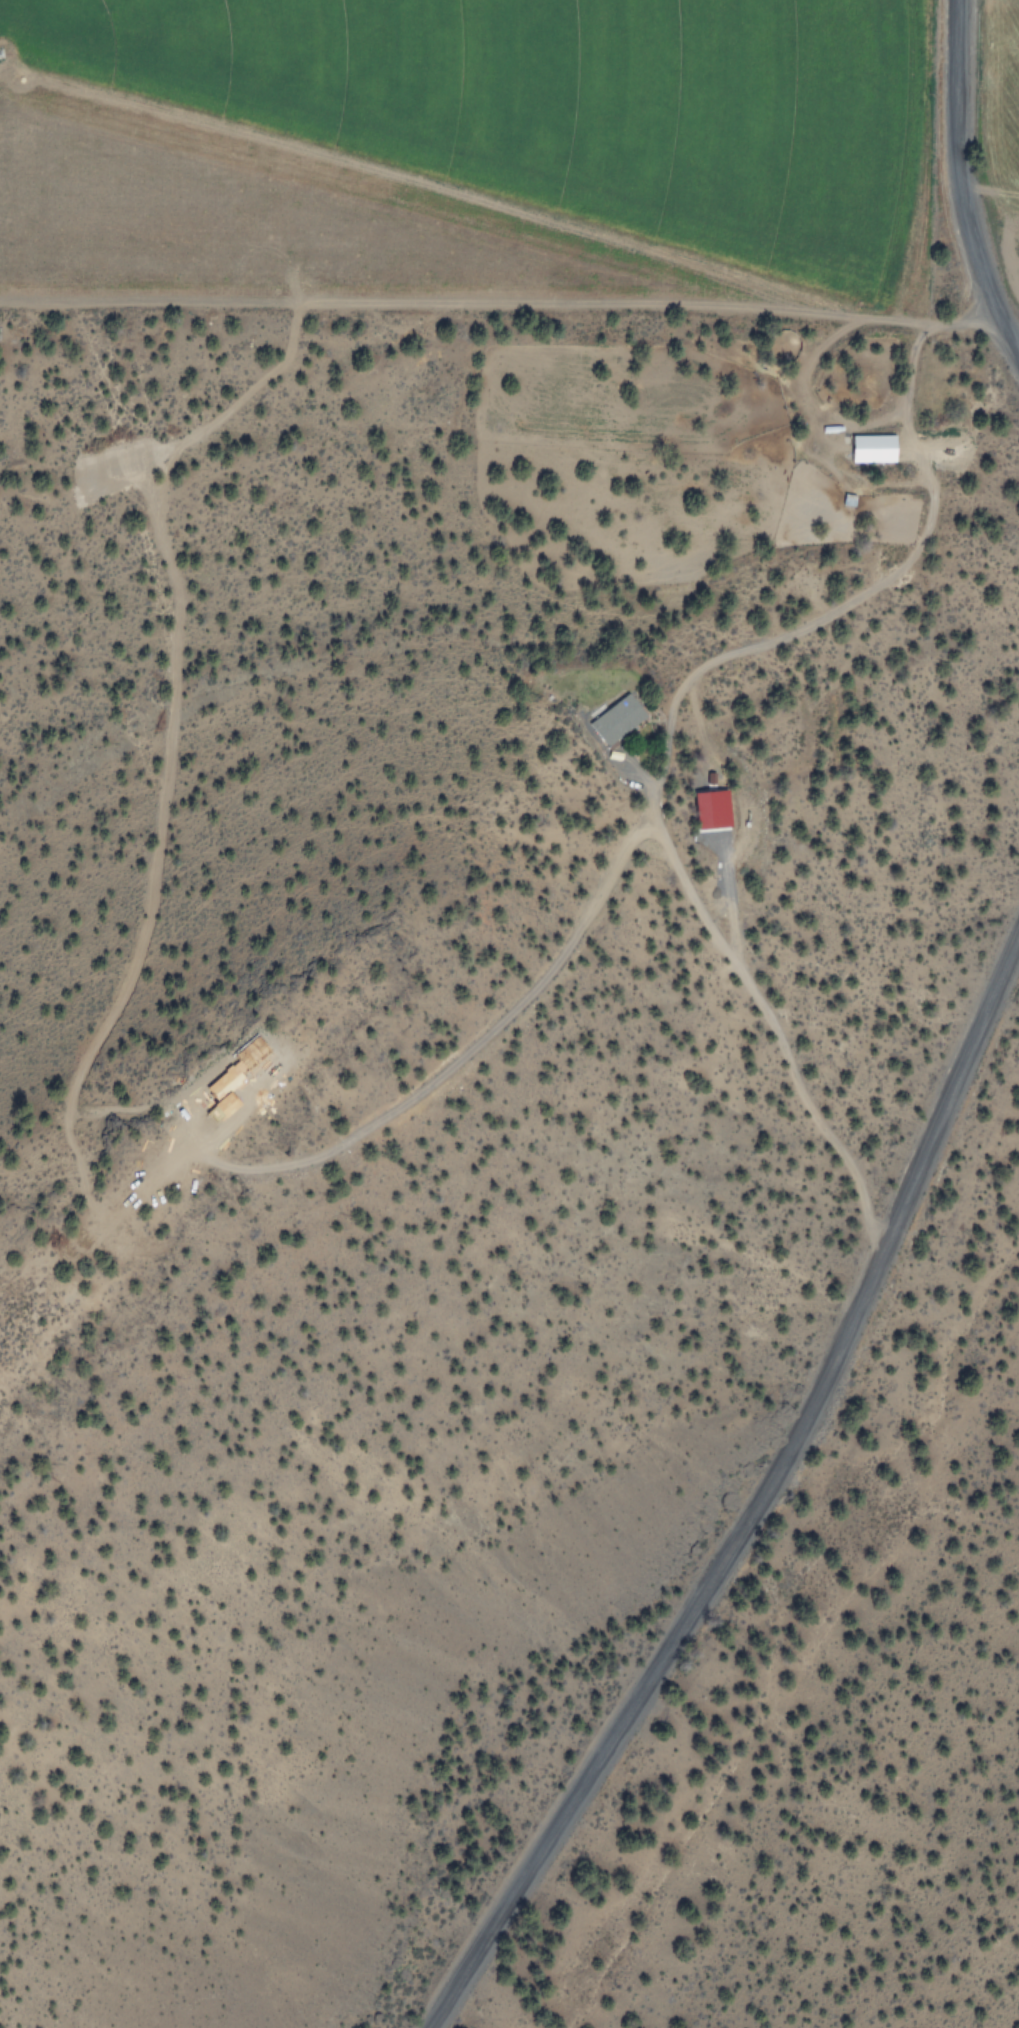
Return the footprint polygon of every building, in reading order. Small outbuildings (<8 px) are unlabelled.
[(891,434),(847,435),(848,462),(892,461),(891,434)] [(642,715),(623,692),(586,722),(605,745),(642,715)] [(726,826),(724,789),(692,791),(693,828),(726,826)]
